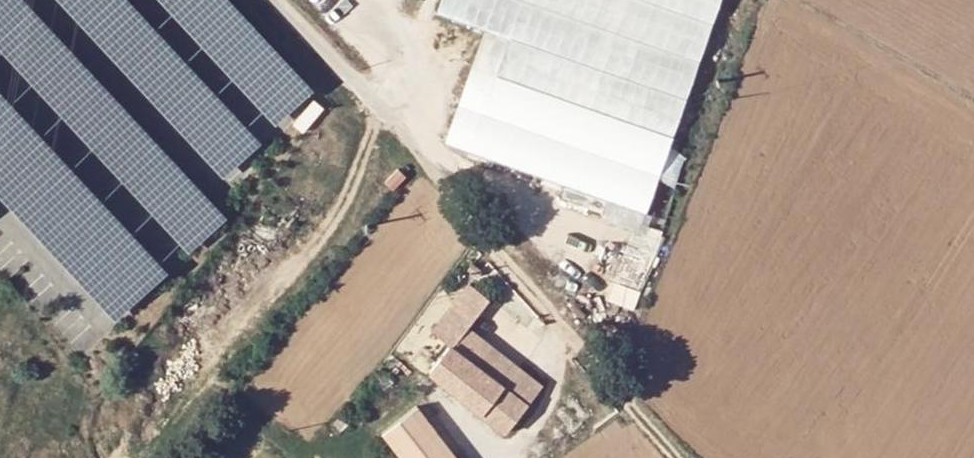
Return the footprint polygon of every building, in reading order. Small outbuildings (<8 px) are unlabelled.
[(648,214),(723,0),(444,0),(439,14),(485,30),(445,143),(648,214)] [(313,100),(293,125),(302,132),(322,108),(313,100)] [(404,177),(396,169),(384,182),(392,189),(404,177)] [(431,333),(448,346),(460,331),(462,332),(485,304),(467,290),(431,333)] [(448,346),(427,372),(507,436),(540,395),(462,332),(460,331),(448,346)] [(418,407),(382,432),(401,457),(454,457),(418,407)]
